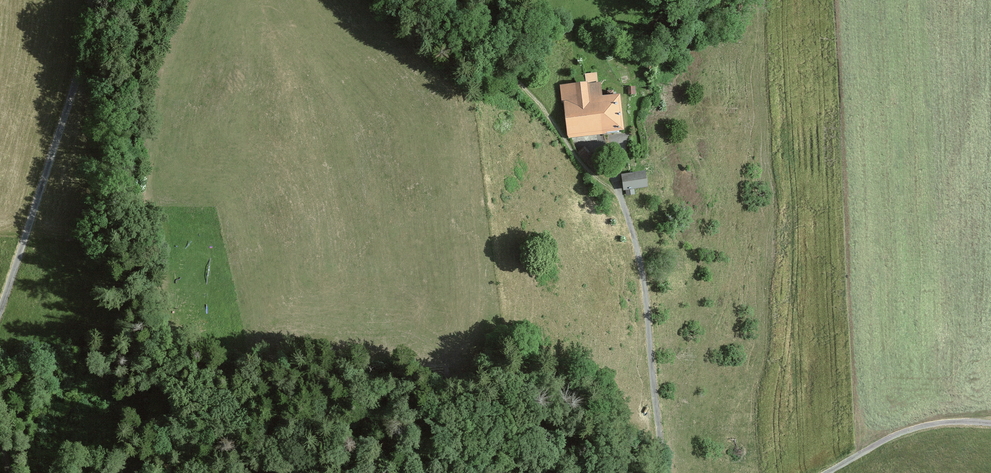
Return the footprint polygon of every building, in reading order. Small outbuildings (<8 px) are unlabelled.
[(600,82),(563,87),(569,134),(622,128),(617,95),(601,97),(600,82)] [(645,172),(622,175),(624,189),(647,186),(645,172)]
